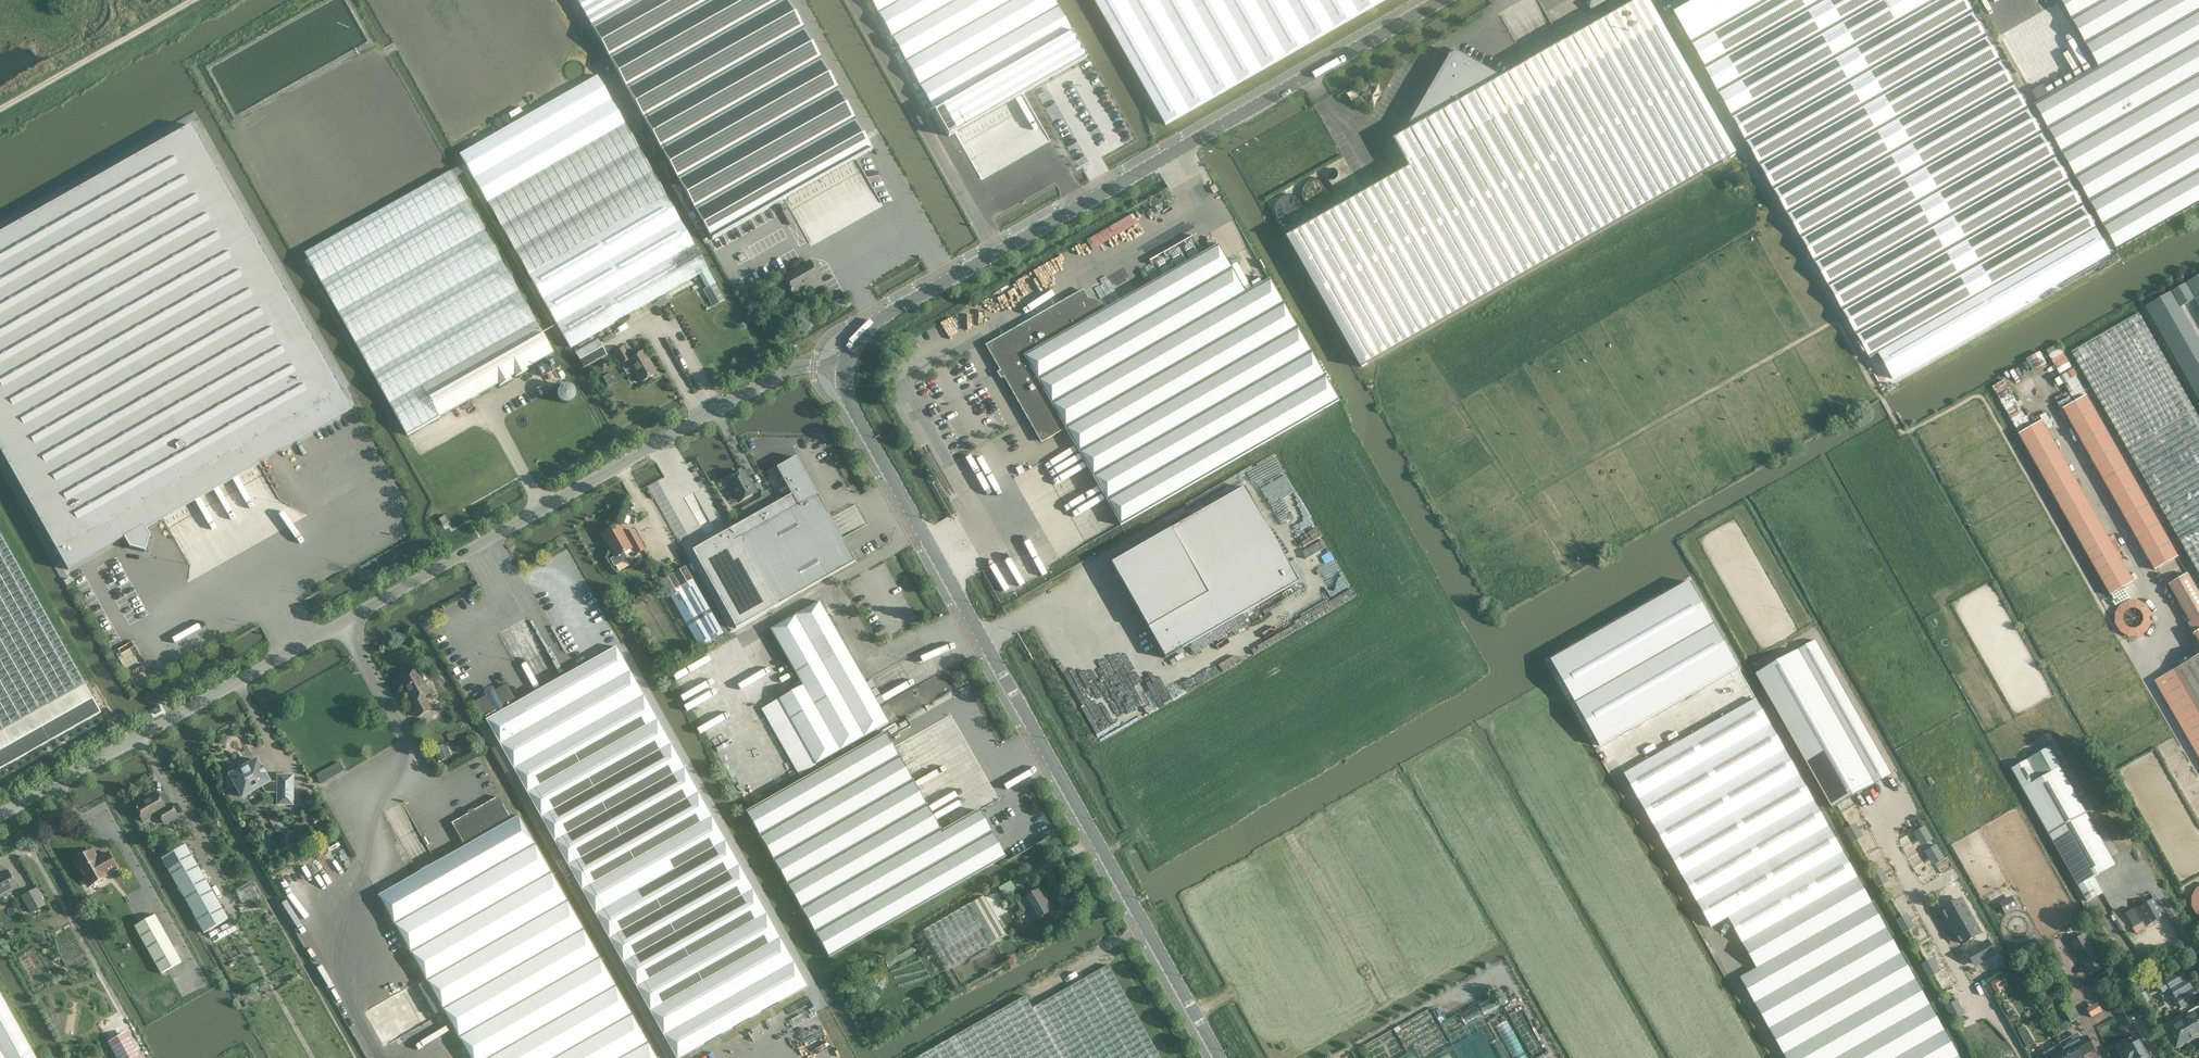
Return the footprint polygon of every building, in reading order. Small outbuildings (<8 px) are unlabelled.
[(593,27),(702,221),(707,218),(730,257),(799,218),(805,228),(895,177),(867,128),(795,0),(577,0),(593,27)] [(947,134),(1085,56),(1053,0),(871,0),(947,134)] [(1166,125),(1385,0),(1094,0),(1166,125)] [(1361,367),(1737,154),(1649,0),(1640,0),(1503,78),(1458,52),(1457,53),(1457,52),(1456,52),(1456,51),(1455,51),(1454,51),(1453,51),(1452,52),(1451,53),(1451,54),(1451,55),(1452,56),(1451,56),(1405,134),(1394,140),(1410,168),(1287,238),(1361,367)] [(1673,14),(1883,384),(2110,255),(1965,0),(1698,0),(1673,14)] [(2065,151),(2061,153),(2117,251),(2198,204),(2198,0),(2060,0),(2126,117),(2080,143),(2065,151)] [(1093,76),(1093,73),(1092,71),(1090,67),(1086,65),(1084,64),(1081,63),(1079,63),(1076,64),(1072,66),(1070,68),(1069,71),(1068,73),(1068,76),(1068,78),(1069,81),(1070,83),(1071,85),(1075,87),(1077,88),(1079,89),(1082,89),(1085,88),(1088,87),(1089,85),(1091,83),(1092,81),(1093,79),(1093,76)] [(707,269),(597,76),(460,154),(569,347),(707,269)] [(350,410),(272,272),(189,126),(0,233),(0,454),(66,570),(350,410)] [(982,138),(989,152),(1007,142),(999,128),(982,138)] [(1010,167),(1006,169),(1011,176),(1034,163),(1018,137),(999,149),(1010,167)] [(305,253),(407,436),(498,385),(499,386),(512,379),(511,377),(514,376),(515,377),(528,370),(527,368),(553,354),(451,171),(305,253)] [(1289,229),(1310,213),(1293,190),(1272,206),(1289,229)] [(880,195),(876,196),(874,197),(872,199),(872,202),(873,206),(875,209),(878,209),(880,209),(884,208),(885,205),(886,202),(885,199),(882,196),(880,195)] [(1339,400),(1269,279),(1245,293),(1217,244),(1105,309),(1100,301),(1088,298),(1083,289),(985,345),(1041,443),(1065,429),(1120,525),(1339,400)] [(809,260),(782,276),(792,293),(819,278),(809,260)] [(2146,307),(2198,399),(2198,341),(2180,307),(2195,299),(2198,306),(2198,276),(2146,307)] [(715,283),(705,289),(714,306),(724,300),(715,283)] [(747,292),(742,295),(749,306),(754,304),(747,292)] [(2072,352),(2198,575),(2198,419),(2138,313),(2072,352)] [(598,340),(575,353),(584,368),(607,355),(598,340)] [(628,360),(641,382),(656,374),(643,351),(630,359),(623,347),(615,352),(621,364),(628,360)] [(2064,351),(2053,358),(2061,371),(2072,365),(2064,351)] [(555,357),(537,367),(543,376),(561,366),(555,357)] [(609,374),(603,377),(608,387),(614,384),(609,374)] [(2178,557),(2086,396),(2063,409),(2154,570),(2178,557)] [(2069,398),(2059,405),(2062,409),(2072,402),(2069,398)] [(2042,421),(2018,434),(2110,595),(2133,582),(2042,421)] [(850,554),(850,553),(844,543),(842,539),(841,538),(823,549),(812,529),(831,519),(830,518),(823,505),(796,457),(777,468),(798,506),(741,538),(779,604),(855,562),(850,554)] [(727,482),(731,489),(733,488),(741,501),(756,492),(744,472),(727,482)] [(1270,572),(1270,571),(1264,562),(1247,532),(1246,531),(1263,521),(1256,508),(1251,500),(1244,487),(1166,532),(1161,534),(1111,563),(1148,628),(1147,628),(1148,629),(1164,659),(1182,648),(1229,621),(1248,610),(1298,582),(1287,563),(1270,572)] [(763,498),(757,501),(760,506),(766,503),(763,498)] [(443,526),(449,523),(445,516),(439,519),(443,526)] [(627,559),(623,553),(630,550),(633,556),(644,550),(634,532),(625,536),(619,525),(602,534),(615,557),(611,560),(615,566),(627,559)] [(81,686),(86,683),(0,531),(0,732),(81,686)] [(685,566),(661,581),(699,647),(724,633),(685,566)] [(2169,585),(2190,622),(2198,617),(2198,594),(2187,574),(2169,585)] [(1690,582),(1551,661),(1600,746),(1739,667),(1690,582)] [(2151,635),(2151,600),(2117,600),(2117,634),(2151,635)] [(819,601),(770,629),(840,751),(889,723),(819,601)] [(1891,775),(1815,640),(1755,673),(1832,808),(1874,784),(1891,775)] [(554,842),(676,1057),(681,1057),(807,987),(616,647),(516,703),(486,720),(499,744),(554,842)] [(2155,681),(2198,757),(2198,656),(2155,681)] [(430,693),(416,670),(412,672),(410,672),(405,675),(404,677),(400,679),(408,693),(407,693),(412,703),(410,704),(418,717),(431,709),(424,697),(430,693)] [(880,704),(885,701),(873,679),(868,681),(880,704)] [(81,686),(0,732),(0,770),(101,713),(86,683),(81,686)] [(488,696),(476,703),(486,720),(516,703),(506,686),(495,693),(493,689),(490,688),(486,691),(486,693),(488,696)] [(1742,943),(1857,878),(1755,699),(1624,774),(1711,927),(1727,917),(1742,943)] [(971,797),(982,790),(975,778),(990,770),(976,745),(968,749),(940,701),(746,811),(829,958),(1005,857),(971,797)] [(450,756),(445,744),(435,748),(440,760),(450,756)] [(2060,766),(2049,746),(2027,759),(2037,779),(2060,766)] [(2078,886),(2086,901),(2096,895),(2097,896),(2103,893),(2094,877),(2115,864),(2060,767),(2038,780),(2037,779),(2027,759),(2010,768),(2078,886)] [(242,797),(262,786),(266,793),(278,793),(278,805),(293,805),(293,776),(278,776),(278,782),(270,782),(257,760),(239,770),(236,765),(233,767),(232,769),(230,770),(229,772),(228,775),(228,777),(228,780),(228,782),(229,784),(230,787),(235,784),(242,797)] [(340,761),(316,774),(321,783),(345,770),(340,761)] [(143,821),(158,813),(164,823),(177,816),(171,805),(165,808),(157,793),(134,806),(143,821)] [(632,1015),(519,816),(511,820),(498,797),(452,823),(465,846),(378,896),(470,1057),(656,1057),(632,1015)] [(216,820),(208,824),(212,831),(219,828),(216,820)] [(1853,842),(1865,835),(1857,821),(1845,828),(1853,842)] [(186,845),(172,852),(161,859),(204,933),(229,919),(186,845)] [(94,884),(94,885),(107,877),(106,875),(117,868),(109,854),(97,861),(92,852),(87,854),(86,852),(85,853),(81,855),(80,856),(81,858),(76,861),(86,879),(87,879),(87,878),(90,877),(94,884)] [(8,870),(0,875),(0,898),(18,888),(8,870)] [(1885,870),(1873,874),(1878,886),(1889,881),(1885,870)] [(1742,943),(1753,963),(1756,968),(1872,903),(1857,878),(1742,943)] [(2188,893),(2198,914),(2198,888),(2188,893)] [(37,889),(22,897),(31,913),(45,904),(37,889)] [(1038,889),(1023,898),(1035,919),(1051,910),(1038,889)] [(1961,893),(1944,903),(1964,938),(1981,928),(1961,893)] [(945,969),(1005,934),(983,896),(923,931),(945,969)] [(2012,896),(1999,902),(2005,915),(2019,908),(2012,896)] [(2146,926),(2163,916),(2153,899),(2136,909),(2146,926)] [(1756,968),(1740,978),(1786,1057),(1955,1057),(1958,1056),(1872,903),(1756,968)] [(1896,919),(1905,932),(1916,925),(1908,912),(1896,919)] [(134,926),(161,974),(182,962),(155,915),(134,926)] [(13,930),(5,933),(8,938),(16,934),(13,930)] [(2103,967),(2084,934),(2072,941),(2091,974),(2103,967)] [(1992,939),(1972,951),(1978,962),(1999,951),(1992,939)] [(1921,963),(1929,977),(1941,970),(1933,956),(1921,963)] [(1107,965),(1032,1008),(1025,996),(915,1057),(1160,1057),(1107,965)] [(2164,980),(2164,981),(2181,1008),(2198,998),(2181,970),(2164,980)] [(2003,976),(1990,983),(1996,994),(2002,991),(1999,986),(1999,985),(2006,981),(2003,976)] [(434,1056),(436,1054),(430,1048),(434,1046),(432,1044),(438,1041),(407,979),(399,988),(397,986),(398,984),(374,996),(370,988),(365,983),(366,983),(360,978),(355,983),(350,986),(386,1057),(436,1057),(434,1056)] [(2146,991),(2139,995),(2144,1004),(2151,1000),(2146,991)] [(0,995),(0,1057),(37,1057),(1,994),(0,995)] [(1953,1017),(1965,1011),(1958,998),(1946,1005),(1953,1017)] [(2008,1002),(2003,1005),(2007,1013),(2014,1009),(2013,1007),(2011,1008),(2008,1002)] [(2062,1007),(2066,1014),(2071,1023),(2076,1020),(2080,1018),(2071,1002),(2064,1006),(2062,1007)] [(2098,1003),(2087,1009),(2091,1017),(2102,1011),(2098,1003)] [(2165,1028),(2175,1048),(2198,1034),(2198,1008),(2165,1028)] [(2126,1010),(2119,1014),(2126,1025),(2132,1022),(2126,1010)] [(1528,1051),(1526,1052),(1510,1019),(1499,1024),(1515,1057),(1531,1057),(1528,1051)] [(2029,1049),(2038,1043),(2033,1035),(2032,1036),(2029,1030),(2031,1029),(2029,1025),(2019,1031),(2020,1034),(2020,1035),(2029,1049)] [(1493,1055),(1495,1041),(1490,1040),(1484,1029),(1463,1039),(1462,1046),(1460,1041),(1458,1051),(1461,1057),(1474,1057),(1475,1053),(1477,1057),(1495,1057),(1493,1055)] [(110,1043),(119,1057),(138,1057),(139,1057),(126,1034),(110,1043)] [(2093,1049),(2087,1037),(2080,1041),(2077,1035),(2060,1044),(2064,1050),(2068,1057),(2083,1057),(2082,1056),(2093,1049)] [(2117,1045),(2124,1057),(2152,1057),(2147,1048),(2144,1050),(2135,1035),(2117,1045)] [(2052,1057),(2068,1057),(2064,1050),(2060,1052),(2057,1046),(2049,1051),(2052,1057)]
